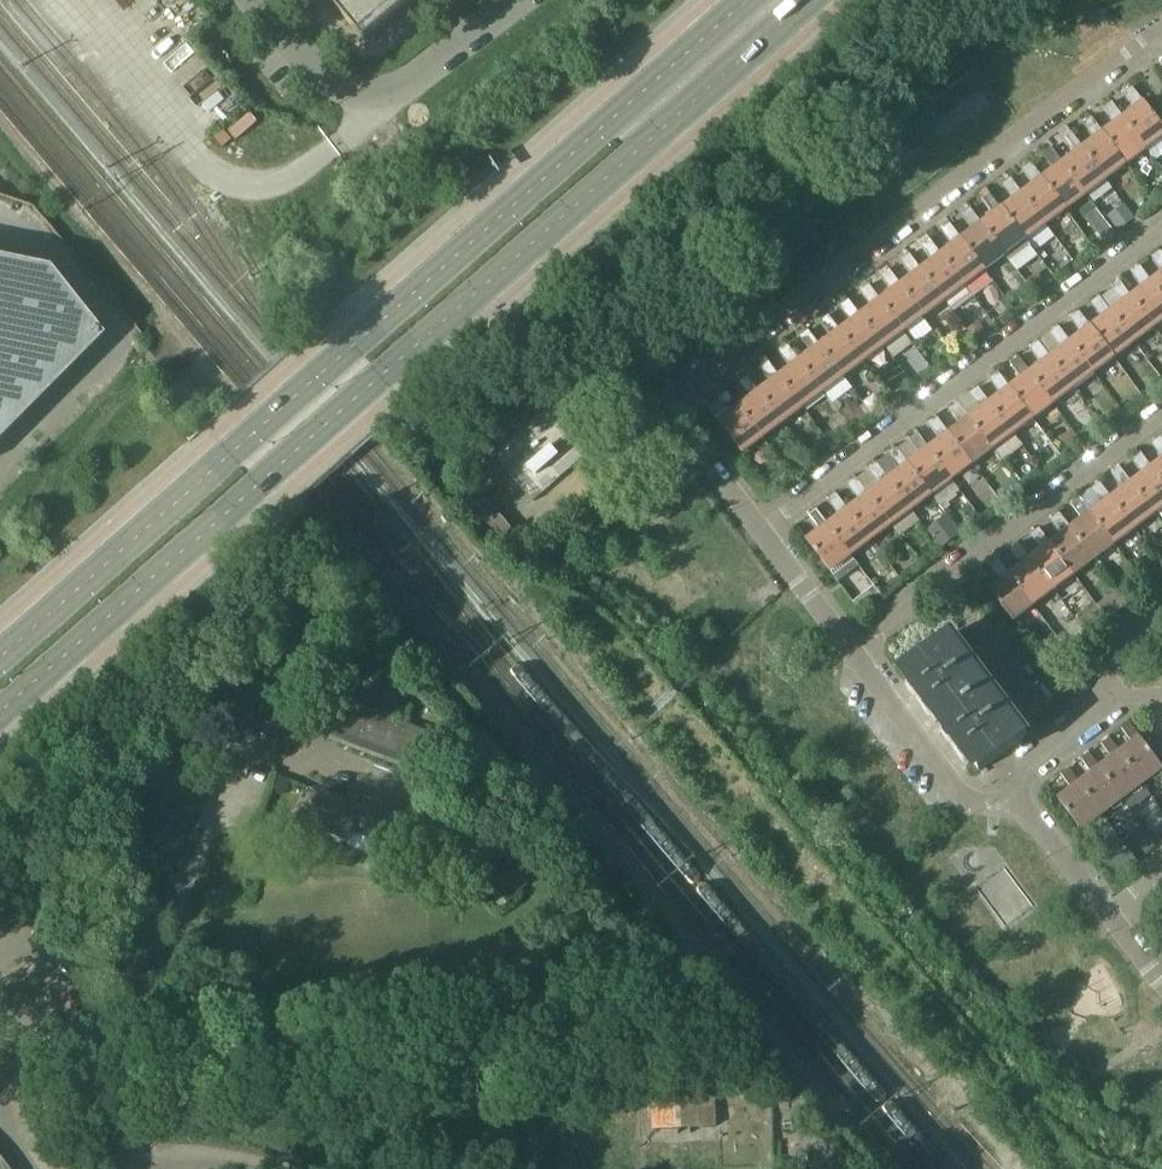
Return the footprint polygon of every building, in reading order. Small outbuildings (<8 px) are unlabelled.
[(366,41),(367,40),(366,38),(410,0),(330,0),(366,41)] [(604,0),(586,0),(592,9),(604,0)] [(1124,118),(1148,149),(1161,138),(1161,125),(1145,102),(1144,102),(1133,87),(1124,94),(1136,109),(1124,118)] [(1116,124),(1104,133),(1128,164),(1148,149),(1124,118),(1113,102),(1104,109),(1116,124)] [(1095,139),(1084,148),(1107,180),(1128,164),(1104,133),(1092,118),(1084,124),(1095,139)] [(1075,155),(1063,163),(1087,195),(1107,180),(1084,148),(1072,133),(1064,139),(1075,155)] [(1055,170),(1043,179),(1067,210),(1087,195),(1063,163),(1052,148),(1043,155),(1055,170)] [(1035,185),(1023,194),(1047,225),(1067,210),(1043,179),(1032,163),(1023,170),(1035,185)] [(1014,200),(1003,209),(1026,240),(1027,240),(1047,225),(1023,194),(1011,178),(1003,185),(1014,200)] [(994,215),(983,224),(1006,256),(1017,271),(1039,255),(1027,240),(1026,240),(1003,209),(991,194),(983,200),(994,215)] [(1125,205),(1110,217),(1119,230),(1135,218),(1125,205)] [(974,231),(962,239),(986,271),(1006,256),(983,224),(971,209),(962,215),(974,231)] [(954,246),(942,255),(966,286),(986,271),(962,239),(951,224),(942,231),(954,246)] [(1104,241),(1114,233),(1109,226),(1099,234),(1104,241)] [(933,261),(922,270),(946,301),(966,286),(942,255),(931,239),(922,246),(933,261)] [(1161,251),(1152,258),(1161,271),(1161,253),(1161,251)] [(913,276),(902,285),(925,317),(946,301),(922,270),(910,255),(902,261),(913,276)] [(102,337),(47,268),(0,258),(0,439),(102,337)] [(1132,297),(1155,328),(1161,323),(1161,295),(1152,281),(1141,266),(1132,273),(1144,288),(1132,297)] [(893,292),(881,300),(905,332),(925,317),(902,285),(890,270),(882,276),(893,292)] [(1152,281),(1161,295),(1161,274),(1152,281)] [(1123,303),(1112,312),(1135,343),(1155,328),(1132,297),(1120,281),(1112,288),(1123,303)] [(873,307),(861,316),(885,347),(905,332),(881,300),(870,285),(861,292),(873,307)] [(1103,318),(1091,327),(1115,358),(1135,343),(1112,312),(1100,297),(1092,303),(1103,318)] [(853,322),(841,331),(865,362),(885,347),(861,316),(850,300),(841,307),(853,322)] [(1004,317),(1014,309),(1007,300),(997,307),(1004,317)] [(1083,334),(1071,342),(1095,373),(1115,358),(1091,327),(1080,312),(1071,318),(1083,334)] [(832,337),(821,346),(844,378),(865,362),(841,331),(829,316),(821,322),(832,337)] [(968,330),(975,339),(979,335),(985,331),(978,322),(968,330)] [(1062,349),(1051,358),(1074,389),(1095,373),(1071,342),(1060,327),(1051,334),(1062,349)] [(809,331),(801,337),(812,353),(801,361),(824,393),(844,378),(821,346),(809,331)] [(1042,364),(1031,373),(1054,404),(1074,389),(1051,358),(1039,342),(1031,349),(1042,364)] [(792,368),(780,377),(804,408),(824,393),(801,361),(789,346),(780,352),(792,368)] [(1022,379),(1011,388),(1034,419),(1054,404),(1031,373),(1019,358),(1011,364),(1022,379)] [(772,383),(760,392),(784,423),(804,408),(780,377),(769,361),(760,368),(772,383)] [(999,373),(990,379),(1002,395),(990,403),(1014,434),(1034,419),(1011,388),(999,373)] [(752,398),(740,407),(764,438),(784,423),(760,392),(748,377),(740,383),(752,398)] [(982,410),(970,419),(993,450),(1014,434),(990,403),(979,388),(970,394),(982,410)] [(731,413),(719,423),(742,454),(744,453),(764,438),(740,407),(728,392),(720,398),(731,413)] [(857,402),(841,414),(853,430),(869,418),(861,407),(857,402)] [(962,425),(950,434),(973,465),(993,450),(970,419),(958,403),(950,410),(962,425)] [(1118,405),(1109,412),(1115,420),(1124,413),(1119,405),(1118,405)] [(941,440),(930,449),(953,480),(973,465),(950,434),(938,418),(930,425),(941,440)] [(921,455),(909,464),(933,495),(953,480),(930,449),(918,434),(909,440),(921,455)] [(1161,437),(1153,444),(1161,456),(1161,438),(1161,437)] [(550,446),(528,466),(536,474),(558,455),(550,446)] [(898,449),(878,464),(912,510),(933,495),(909,464),(898,449)] [(1132,459),(1144,474),(1132,483),(1156,514),(1161,509),(1161,480),(1152,468),(1141,452),(1132,459)] [(1152,468),(1161,480),(1161,461),(1152,468)] [(880,486),(869,495),(892,526),(900,536),(920,521),(912,510),(878,464),(869,471),(880,486)] [(1124,489),(1112,498),(1135,529),(1156,514),(1132,483),(1121,468),(1112,474),(1124,489)] [(860,501),(849,510),(872,541),(892,526),(869,495),(857,479),(849,486),(860,501)] [(1101,483),(1092,489),(1103,505),(1092,513),(1115,544),(1135,529),(1112,498),(1101,483)] [(511,550),(523,540),(481,490),(469,500),(511,550)] [(840,516),(828,525),(852,556),(872,541),(849,510),(837,495),(829,501),(840,516)] [(1083,520),(1071,529),(1095,560),(1115,544),(1092,513),(1080,498),(1072,505),(1083,520)] [(820,531),(807,541),(831,572),(852,556),(828,525),(817,510),(809,516),(820,531)] [(1063,535),(1051,544),(1075,575),(1095,560),(1071,529),(1060,513),(1051,520),(1063,535)] [(946,516),(928,530),(942,549),(960,535),(946,516)] [(1043,550),(1031,559),(1054,590),(1063,602),(1083,587),(1075,575),(1051,544),(1040,529),(1031,535),(1043,550)] [(1022,566),(1011,574),(1034,605),(1054,590),(1031,559),(1020,544),(1011,550),(1022,566)] [(1002,581),(990,590),(1013,621),(1034,605),(1011,574),(999,559),(991,566),(1002,581)] [(859,609),(861,612),(881,596),(874,587),(854,603),(859,609)] [(1118,591),(1097,606),(1107,620),(1108,621),(1129,605),(1118,591)] [(1076,617),(1088,634),(1107,620),(1097,606),(1095,603),(1076,617)] [(952,634),(904,670),(913,683),(919,691),(915,695),(924,708),(929,704),(942,721),(990,685),(974,665),(976,664),(972,658),(970,659),(956,640),(952,634)] [(990,685),(942,721),(955,738),(950,742),(960,754),(964,751),(980,772),(1028,736),(1024,731),(1010,712),(1011,710),(1007,704),(1005,706),(990,685)] [(324,736),(421,774),(436,734),(339,697),(324,736)] [(1120,753),(1143,784),(1161,770),(1161,766),(1147,746),(1141,738),(1142,738),(1130,723),(1122,729),(1133,743),(1121,753),(1120,753)] [(1100,768),(1100,769),(1123,800),(1143,784),(1120,753),(1121,753),(1110,738),(1102,744),(1113,759),(1100,768)] [(1147,746),(1161,766),(1161,744),(1147,746)] [(1080,783),(1079,784),(1103,815),(1123,800),(1100,769),(1100,768),(1090,754),(1082,759),(1093,774),(1080,783)] [(1072,789),(1058,800),(1082,831),(1103,815),(1079,784),(1080,783),(1069,769),(1062,775),(1072,789)] [(349,842),(351,836),(353,831),(394,847),(406,815),(364,799),(362,806),(322,791),(309,826),(349,842)] [(59,963),(69,975),(78,967),(68,955),(59,963)] [(652,1101),(654,1130),(717,1127),(716,1097),(652,1101)]
